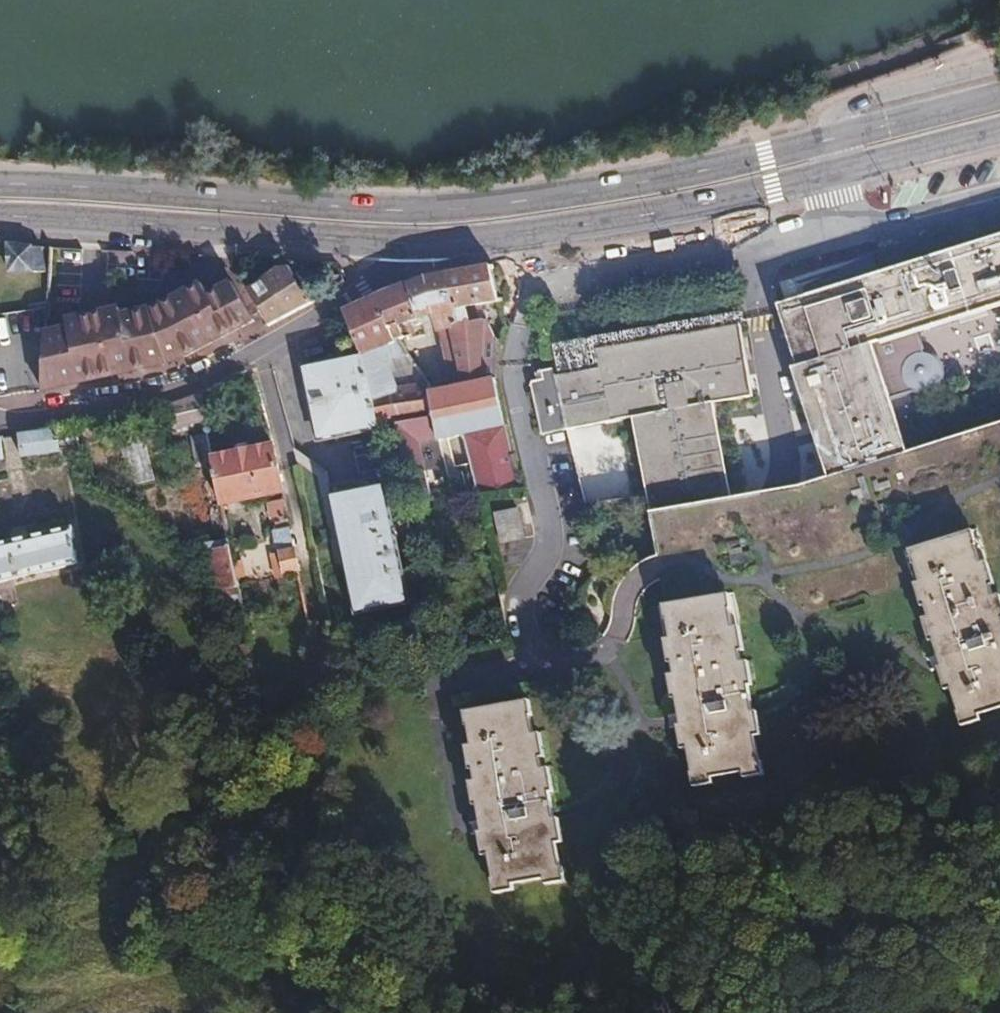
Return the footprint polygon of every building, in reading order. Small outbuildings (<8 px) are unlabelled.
[(871,345),(999,305),(999,238),(872,279),(779,308),(798,369),(793,371),(828,478),(865,466),(906,454),(871,345)] [(35,272),(34,245),(2,246),(3,273),(35,272)] [(498,303),(494,289),(487,267),(467,271),(425,277),(434,314),(438,331),(450,328),(449,324),(470,319),(469,314),(486,311),(485,305),(496,303),(498,303)] [(319,302),(311,287),(300,292),(289,271),(278,274),(248,294),(267,330),(319,302)] [(434,314),(425,277),(407,285),(418,318),(434,314)] [(222,340),(251,325),(229,284),(207,297),(199,287),(151,313),(123,318),(122,311),(68,322),(69,330),(45,334),(42,393),(120,378),(159,369),(184,360),(222,340)] [(418,318),(407,285),(344,312),(360,357),(372,393),(379,425),(395,423),(434,416),(432,392),(432,386),(404,347),(400,341),(407,337),(400,325),(403,323),(407,322),(418,318)] [(498,383),(499,340),(492,329),(488,320),(486,311),(469,314),(470,319),(449,324),(450,328),(438,331),(451,387),(432,392),(434,416),(395,423),(404,468),(405,473),(406,475),(408,475),(416,511),(432,508),(418,443),(461,434),(476,493),(520,486),(498,383)] [(416,333),(407,322),(403,323),(411,335),(416,333)] [(411,335),(403,323),(400,325),(407,337),(408,337),(411,335)] [(748,375),(739,327),(643,345),(597,353),(600,369),(556,378),(554,371),(540,374),(542,383),(535,385),(531,389),(541,440),(632,422),(649,519),(732,504),(731,499),(714,406),(753,399),(751,391),(748,375)] [(404,347),(411,343),(408,337),(407,337),(400,341),(404,347)] [(379,425),(372,393),(360,357),(302,369),(317,439),(379,425)] [(758,389),(755,374),(748,375),(751,391),(758,389)] [(208,426),(201,393),(170,405),(167,406),(173,434),(208,426)] [(906,454),(865,466),(828,478),(800,486),(789,488),(731,499),(732,504),(649,519),(666,611),(727,601),(732,627),(803,614),(830,609),(921,581),(913,556),(974,537),(982,562),(999,556),(999,424),(906,454)] [(58,452),(55,430),(18,435),(21,458),(58,452)] [(141,435),(117,440),(126,485),(150,479),(141,435)] [(282,491),(273,445),(214,457),(223,503),(282,491)] [(343,552),(329,482),(301,487),(304,504),(309,506),(311,508),(313,521),(312,524),(308,527),(328,628),(434,608),(425,568),(406,475),(405,473),(404,468),(380,472),(402,587),(351,596),(343,552)] [(402,587),(380,472),(329,482),(343,552),(351,596),(402,587)] [(288,499),(270,500),(271,516),(288,515),(288,499)] [(313,521),(311,508),(309,506),(304,504),(307,523),(308,527),(312,524),(313,521)] [(517,508),(493,514),(499,543),(523,538),(517,508)] [(81,562),(73,526),(0,544),(0,582),(81,562)] [(294,548),(290,527),(274,531),(278,551),(294,548)] [(991,584),(989,585),(982,562),(974,537),(913,556),(921,581),(928,603),(925,604),(936,638),(933,640),(942,668),(945,666),(959,712),(975,707),(978,714),(999,707),(999,612),(991,584)] [(239,585),(230,542),(208,547),(216,589),(239,585)] [(270,555),(276,579),(306,571),(299,547),(270,555)] [(745,685),(739,650),(736,651),(732,627),(727,601),(666,611),(675,661),(672,662),(678,697),(675,697),(680,726),(683,725),(691,773),(709,770),(710,777),(743,771),(742,764),(758,761),(749,714),(752,714),(747,685),(745,685)] [(537,755),(527,705),(465,717),(475,766),(472,766),(479,801),(475,802),(481,831),(484,830),(493,879),(510,875),(511,882),(544,876),(543,869),(560,866),(551,818),(554,818),(548,789),(545,789),(539,755),(537,755)]
